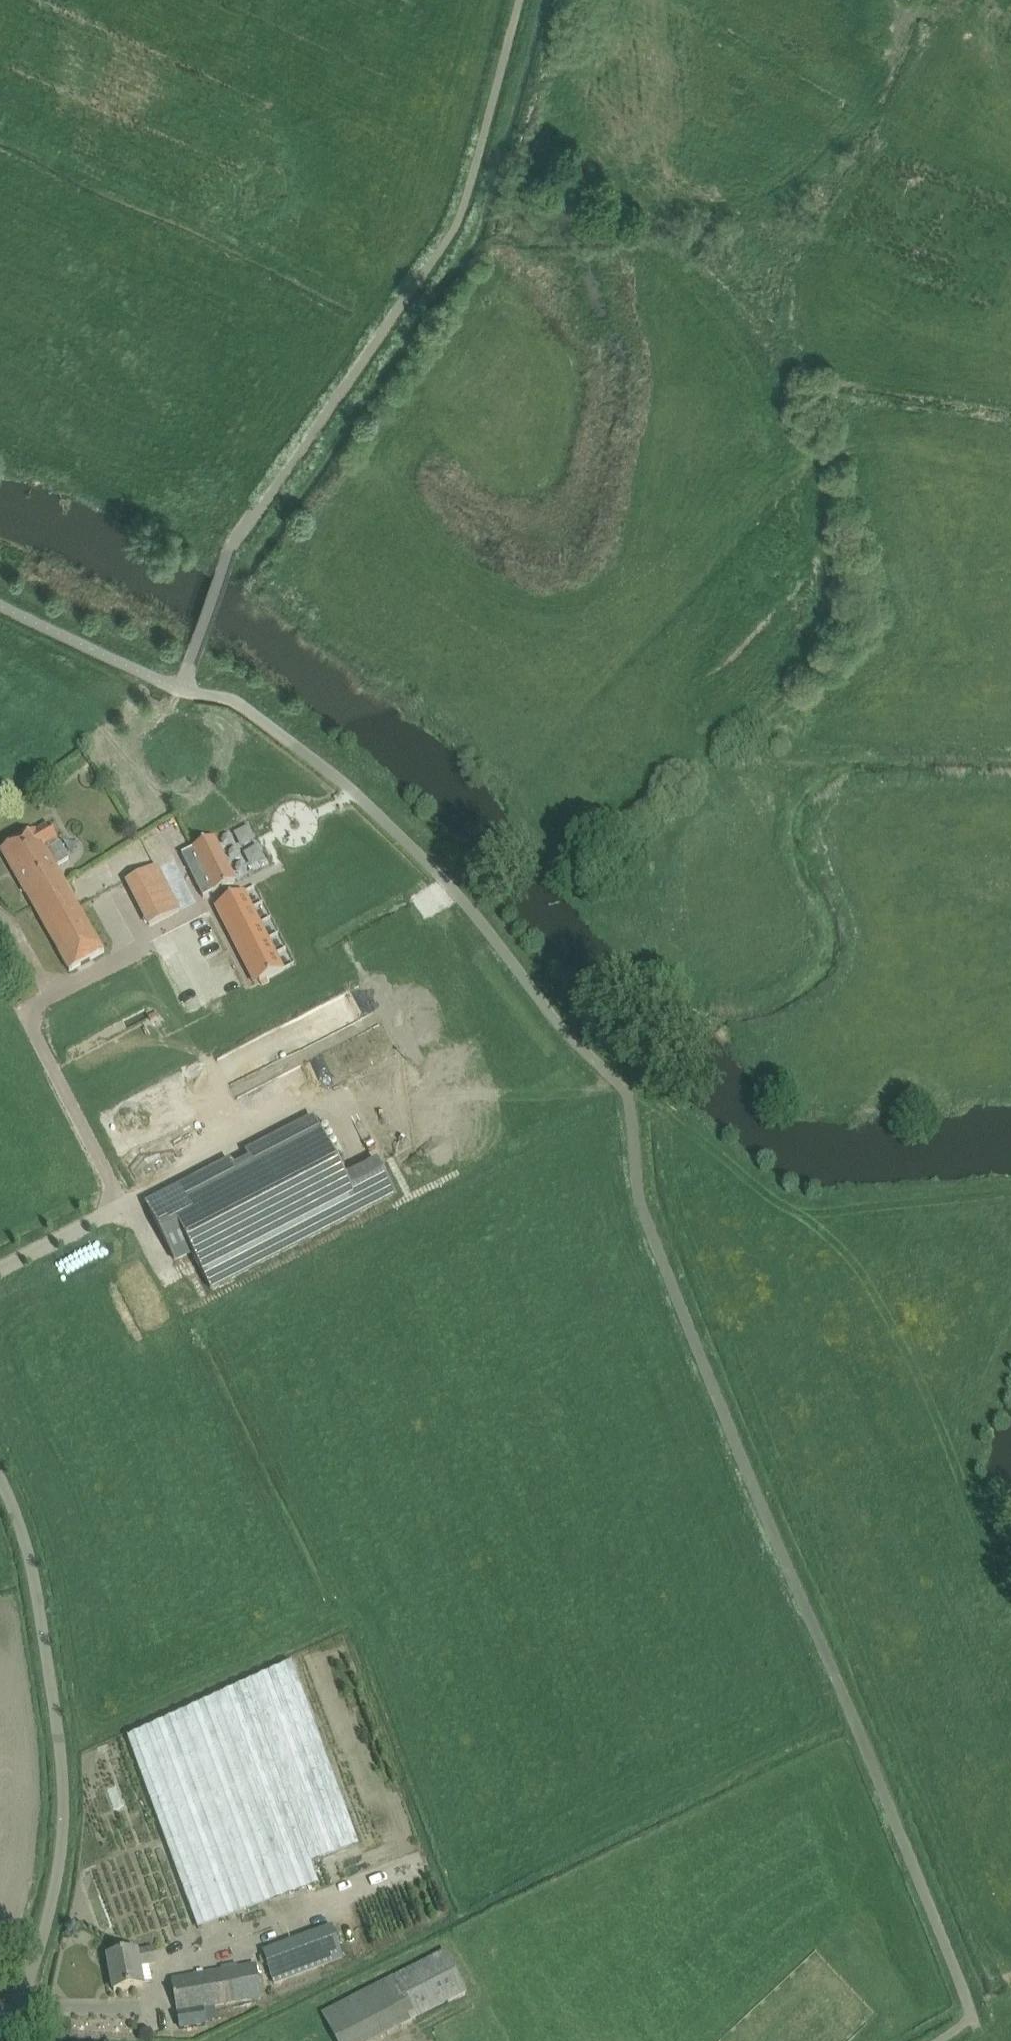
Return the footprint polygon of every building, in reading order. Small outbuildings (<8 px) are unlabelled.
[(70,972),(87,962),(105,952),(57,868),(69,861),(60,843),(57,845),(55,841),(58,839),(50,826),(37,833),(36,831),(1,851),(70,972)] [(214,839),(182,856),(204,899),(236,883),(214,839)] [(155,864),(128,880),(151,924),(180,907),(155,864)] [(244,894),(221,906),(236,936),(231,938),(240,955),(245,953),(260,983),(269,978),(284,971),(244,894)] [(219,1057),(232,1089),(262,1077),(250,1045),(219,1057)] [(233,1164),(148,1208),(175,1260),(191,1252),(211,1289),(392,1193),(376,1162),(343,1179),(314,1122),(248,1157),(250,1161),(235,1169),(233,1164)] [(313,1864),(360,1847),(293,1663),(147,1731),(128,1738),(190,1908),(198,1929),(296,1894),(320,1885),(313,1864)] [(332,1926),(262,1952),(264,1955),(259,1957),(262,1965),(267,1963),(273,1985),(344,1958),(332,1926)] [(114,1992),(144,1986),(153,1985),(149,1966),(158,1964),(155,1949),(128,1953),(108,1957),(114,1992)] [(416,2019),(467,1993),(445,1951),(323,2014),(337,2040),(373,2040),(416,2019)] [(206,2025),(205,2020),(218,2018),(217,2006),(262,1998),(256,1967),(239,1970),(238,1963),(221,1967),(222,1973),(172,1981),(177,2013),(178,2013),(181,2029),(206,2025)]
